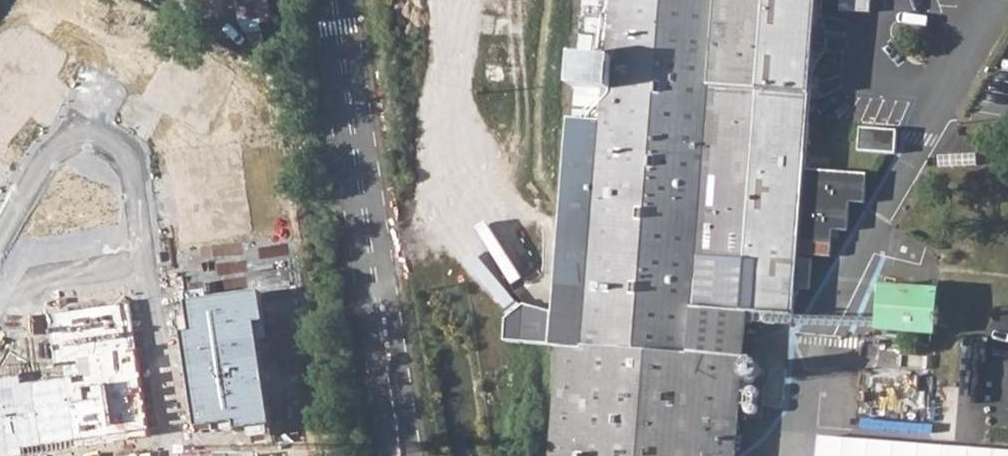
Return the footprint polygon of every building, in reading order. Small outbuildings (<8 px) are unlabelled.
[(262,0),(242,0),(244,20),(263,18),(262,0)] [(479,87),(531,92),(538,0),(485,0),(479,87)] [(740,422),(749,312),(795,316),(800,243),(832,246),(834,231),(849,232),(851,203),(866,203),(868,175),(806,170),(819,0),(585,0),(577,119),(602,120),(584,347),(560,346),(553,455),(736,455),(740,422)] [(860,150),(895,152),(897,149),(898,129),(861,126),(860,150)] [(882,285),(879,330),(939,335),(942,290),(882,285)]
